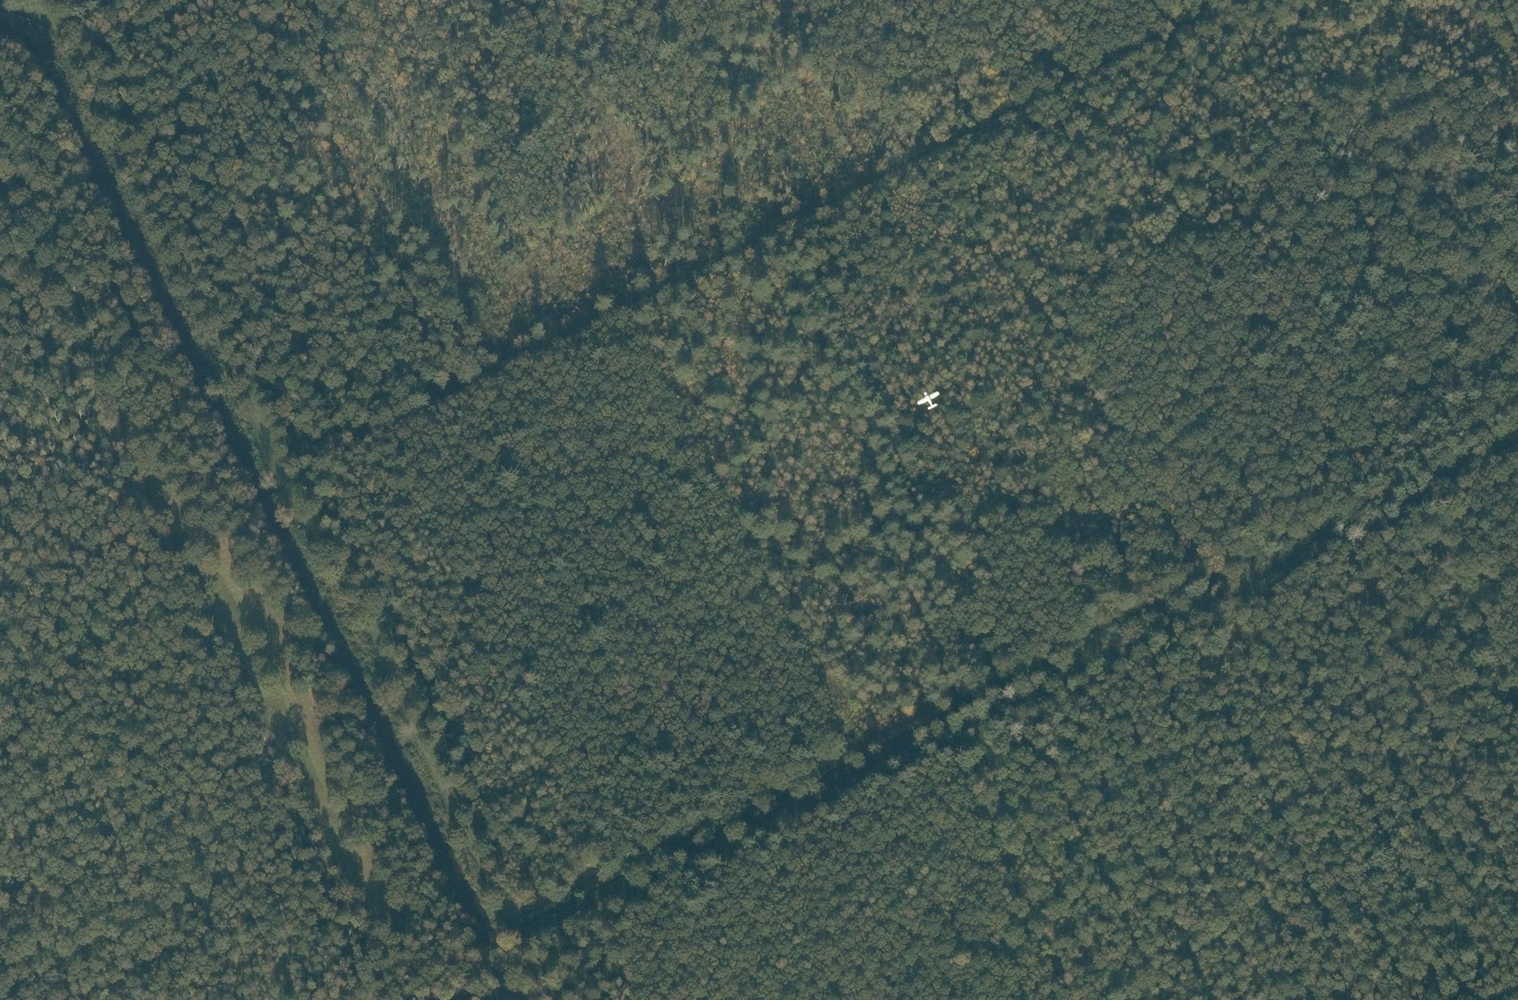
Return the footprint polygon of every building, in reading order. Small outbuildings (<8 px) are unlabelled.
[(135,483),(140,495),(145,493),(141,481),(135,483)] [(284,847),(279,853),(284,858),(290,853),(284,847)]
